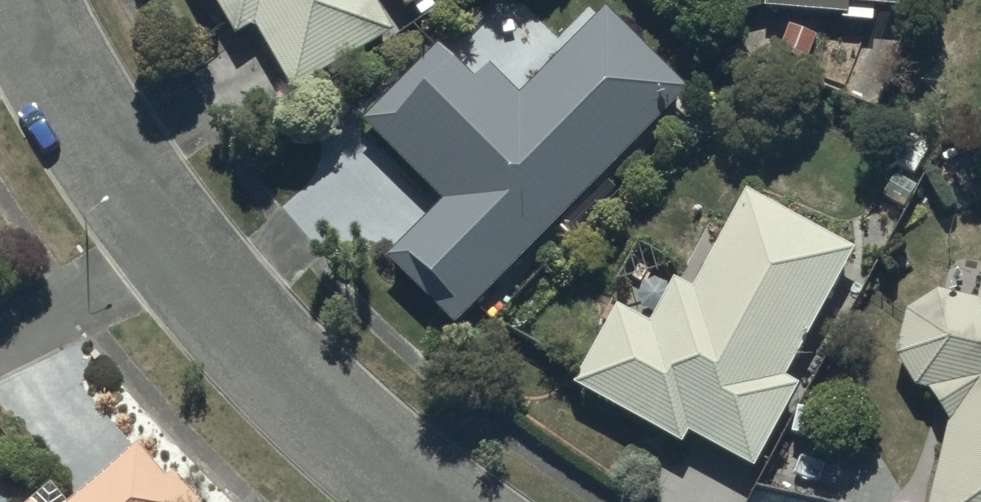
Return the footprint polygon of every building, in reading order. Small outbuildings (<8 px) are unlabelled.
[(367,0),(194,0),(199,8),(210,2),(230,37),(244,29),(283,95),(387,35),(367,0)] [(405,17),(431,0),(394,0),(405,17)] [(759,10),(891,18),(892,0),(760,0),(759,10)] [(676,87),(597,14),(520,98),(481,63),(464,82),(426,47),(353,126),(433,201),(375,263),(449,332),(676,87)] [(848,246),(738,191),(687,293),(669,284),(648,326),(611,307),(567,394),(675,448),(681,436),(749,470),(791,386),(781,381),(848,246)] [(971,304),(930,292),(898,315),(889,360),(908,387),(922,392),(941,427),(924,501),(980,501),(980,269),(971,304)] [(74,501),(187,501),(143,447),(74,501)] [(40,491),(26,501),(49,501),(40,491)]
